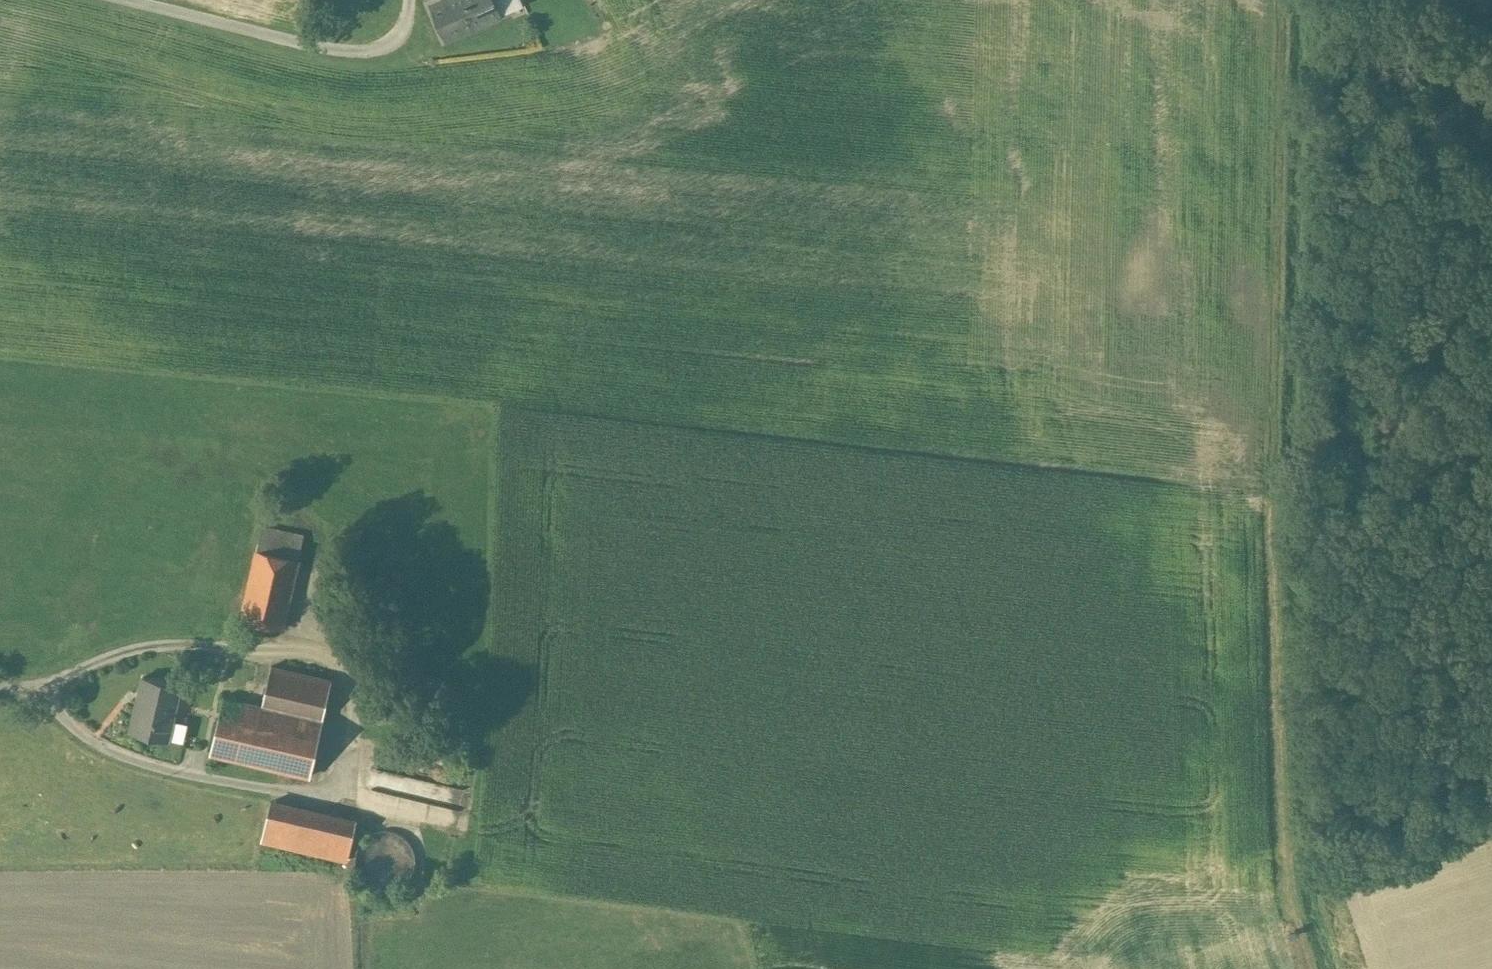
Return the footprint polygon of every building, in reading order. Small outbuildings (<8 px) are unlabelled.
[(430,4),(446,39),(501,14),(495,0),(441,0),(430,4)] [(303,535),(262,526),(241,618),(282,627),(298,558),(303,535)] [(331,680),(271,666),(262,705),(249,761),(310,775),(331,680)] [(180,685),(142,676),(130,731),(168,739),(180,685)] [(262,705),(223,696),(210,753),(249,761),(262,705)] [(289,805),(270,801),(261,840),(280,844),(289,805)] [(339,816),(289,805),(280,844),(330,855),(339,816)] [(356,820),(339,816),(330,855),(347,859),(356,820)] [(389,829),(377,830),(366,835),(359,844),(355,856),(357,867),(363,876),(373,883),(385,885),(397,882),(407,875),(413,864),(414,852),(409,841),(400,833),(389,829)]
